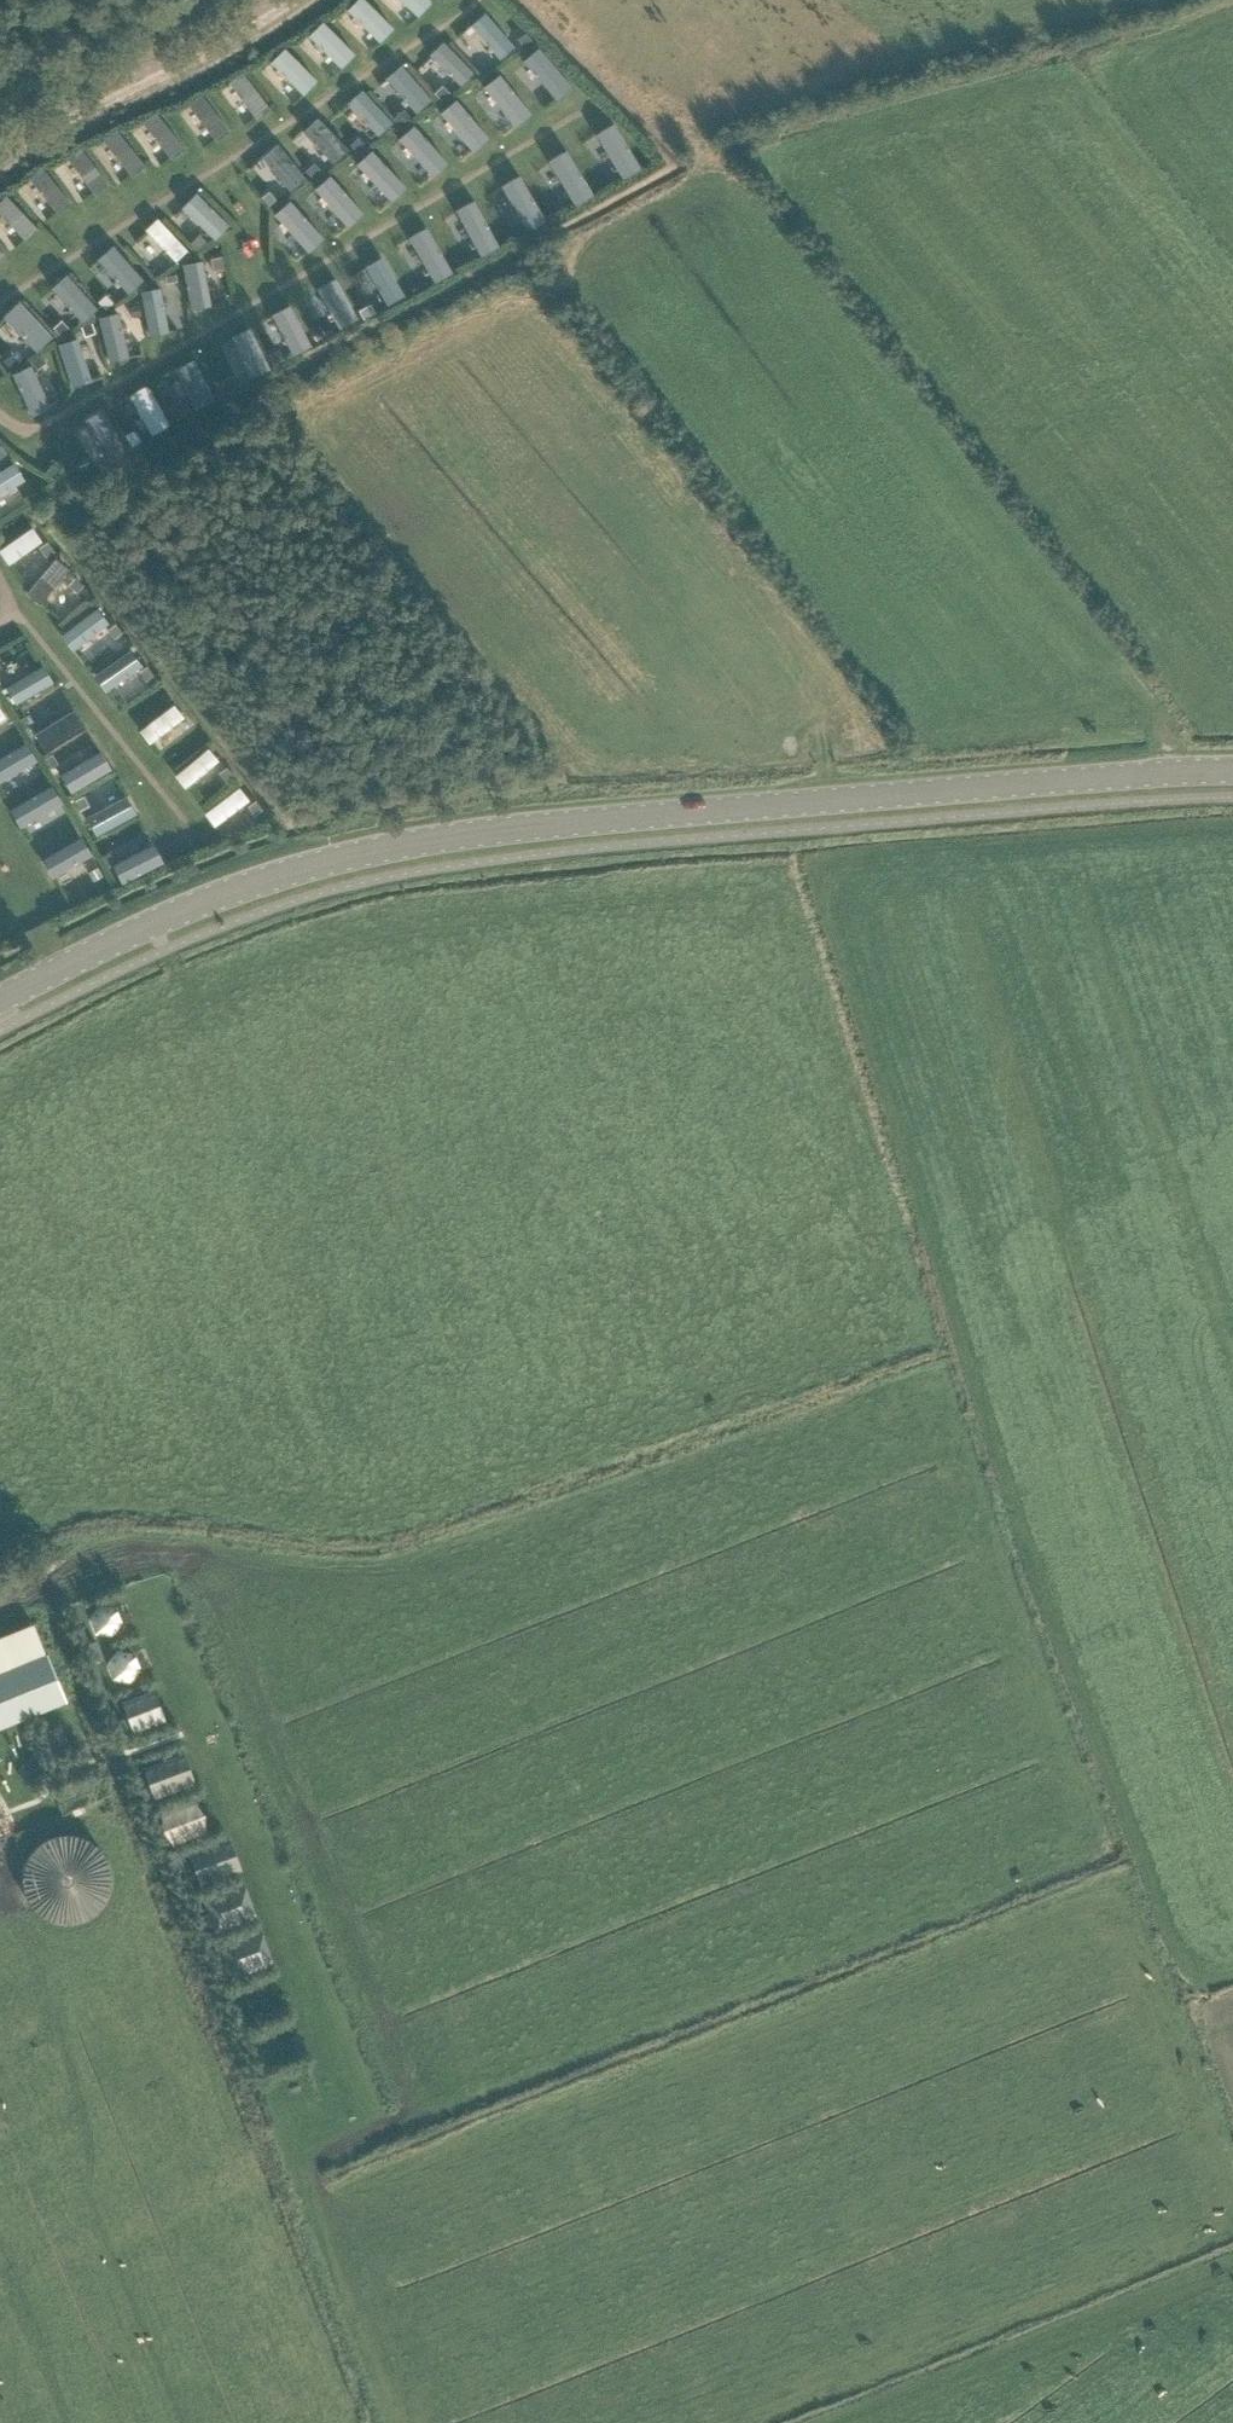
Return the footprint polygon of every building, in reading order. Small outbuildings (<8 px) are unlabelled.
[(364,0),(359,0),(347,12),(380,44),(394,29),(364,0)] [(428,0),(398,0),(418,19),(433,4),(428,0)] [(500,59),(515,46),(486,12),(471,25),(500,59)] [(356,56),(323,23),(309,38),(341,70),(356,56)] [(527,33),(518,39),(523,47),(532,41),(527,33)] [(460,85),(474,71),(443,41),(430,55),(460,85)] [(556,98),(572,84),(539,45),(523,58),(556,98)] [(318,83),(285,50),(270,65),(303,97),(318,83)] [(415,111),(431,97),(401,62),(385,75),(415,111)] [(272,113),(244,75),(230,86),(258,123),(272,113)] [(497,127),(493,84),(477,85),(481,129),(497,127)] [(442,86),(435,93),(441,100),(449,92),(442,86)] [(378,134),(392,121),(362,87),(348,100),(378,134)] [(231,133),(203,96),(189,106),(217,143),(231,133)] [(456,152),(454,108),(437,109),(439,153),(456,152)] [(403,110),(394,118),(399,124),(400,125),(409,117),(403,110)] [(186,150),(157,114),(143,124),(172,161),(186,150)] [(334,163),(349,148),(318,116),(303,131),(334,163)] [(623,176),(641,165),(615,121),(596,132),(623,176)] [(146,167),(118,131),(104,142),(132,178),(146,167)] [(417,176),(414,132),(398,133),(401,177),(417,176)] [(358,138),(350,145),(357,152),(365,145),(358,138)] [(290,190),(306,177),(278,142),(262,155),(290,190)] [(576,203),(594,192),(567,148),(549,159),(576,203)] [(110,187),(82,150),(68,160),(96,198),(110,187)] [(381,200),(376,156),(360,158),(365,201),(381,200)] [(314,163),(306,171),(312,177),(313,178),(321,170),(314,163)] [(73,207),(43,170),(30,181),(60,218),(73,207)] [(528,229),(546,218),(520,173),(502,184),(528,229)] [(339,224),(336,180),(319,181),(323,225),(339,224)] [(214,238),(229,223),(195,191),(181,205),(214,238)] [(269,192),(262,197),(270,206),(277,201),(269,192)] [(8,198),(0,206),(0,214),(28,244),(41,232),(8,198)] [(480,254),(499,244),(475,198),(456,208),(480,254)] [(291,252),(291,208),(275,208),(275,252),(291,252)] [(175,259),(186,248),(157,217),(145,228),(175,259)] [(434,281),(453,270),(427,225),(409,235),(434,281)] [(199,235),(192,243),(198,249),(206,241),(199,235)] [(127,292),(142,278),(112,244),(96,257),(127,292)] [(387,303),(404,294),(382,255),(365,264),(387,303)] [(211,304),(202,258),(181,262),(190,308),(211,304)] [(222,258),(212,260),(214,271),(224,269),(222,258)] [(81,321),(96,306),(65,272),(50,286),(81,321)] [(176,274),(166,276),(167,284),(177,281),(176,274)] [(343,325),(357,317),(337,278),(322,286),(343,325)] [(168,331),(160,285),(140,289),(148,334),(168,331)] [(107,295),(100,302),(106,309),(113,302),(113,301),(107,295)] [(51,335),(19,299),(2,314),(34,350),(51,335)] [(296,350),(311,342),(290,304),(276,311),(296,350)] [(370,304),(359,310),(364,319),(375,312),(370,304)] [(139,306),(130,308),(131,318),(141,316),(139,306)] [(128,356),(118,311),(97,315),(108,360),(128,356)] [(62,321),(54,328),(60,335),(68,328),(62,321)] [(93,324),(83,328),(86,337),(96,333),(93,324)] [(316,340),(325,335),(320,325),(311,330),(316,340)] [(251,376),(270,367),(250,326),(231,335),(251,376)] [(91,380),(77,336),(57,342),(71,386),(91,380)] [(283,359),(278,350),(269,355),(274,364),(283,359)] [(12,355),(3,361),(8,368),(9,369),(17,363),(12,355)] [(40,355),(32,362),(38,369),(46,362),(40,355)] [(195,408),(214,398),(193,357),(174,367),(195,408)] [(49,406),(30,364),(11,372),(31,414),(49,406)] [(233,380),(223,385),(227,393),(237,388),(233,380)] [(157,430),(169,422),(149,389),(137,396),(157,430)] [(186,402),(176,408),(180,416),(180,415),(190,410),(186,402)] [(105,459),(123,449),(102,409),(83,419),(105,459)] [(126,435),(132,445),(141,440),(135,430),(126,435)] [(85,457),(77,462),(81,471),(90,466),(85,457)] [(24,479),(13,461),(0,469),(0,493),(24,479)] [(41,541),(31,527),(0,549),(0,553),(8,564),(41,541)] [(47,542),(39,548),(45,556),(46,557),(54,551),(53,550),(47,542)] [(39,604),(69,569),(55,557),(25,592),(39,604)] [(75,578),(68,586),(77,593),(84,585),(75,578)] [(72,650),(108,622),(96,607),(60,635),(72,650)] [(107,629),(107,630),(114,639),(122,633),(115,624),(107,629)] [(105,691),(142,665),(130,649),(93,674),(105,691)] [(14,704),(52,681),(42,665),(4,687),(14,704)] [(147,667),(139,673),(146,682),(154,676),(147,667)] [(149,744),(184,717),(173,704),(138,731),(149,744)] [(44,752),(84,727),(73,709),(33,733),(44,752)] [(28,717),(20,722),(26,732),(34,727),(28,717)] [(25,742),(0,757),(0,781),(36,760),(25,742)] [(184,788),(218,760),(207,747),(174,775),(184,788)] [(68,791),(109,767),(99,750),(58,774),(68,791)] [(53,754),(45,759),(50,769),(59,764),(53,754)] [(220,774),(219,774),(226,783),(234,776),(234,775),(227,767),(220,774)] [(119,775),(96,783),(102,800),(125,792),(119,775)] [(61,803),(51,785),(8,809),(19,827),(61,803)] [(214,826),(249,800),(239,787),(204,813),(214,826)] [(95,836),(135,813),(125,795),(85,817),(95,836)] [(84,796),(76,801),(81,810),(90,806),(89,805),(84,796)] [(255,801),(247,807),(254,817),(262,811),(255,801)] [(91,855),(81,837),(40,860),(51,878),(91,855)] [(154,844),(111,865),(120,883),(163,862),(154,844)] [(110,853),(101,857),(106,866),(106,867),(115,862),(115,861),(110,853)] [(97,868),(89,873),(94,882),(103,877),(97,868)] [(96,1641),(89,1644),(92,1653),(100,1650),(96,1641)] [(100,1650),(92,1653),(96,1662),(103,1659),(100,1650)] [(0,1673),(0,1727),(66,1700),(47,1654),(0,1673)] [(157,1724),(157,1698),(129,1697),(129,1723),(157,1724)] [(123,1717),(116,1720),(119,1729),(126,1726),(123,1717)] [(57,1728),(48,1731),(55,1749),(64,1746),(57,1728)] [(188,1745),(145,1760),(156,1791),(198,1777),(188,1745)] [(146,1787),(139,1790),(142,1799),(150,1796),(146,1787)] [(161,1806),(174,1839),(212,1824),(199,1791),(161,1806)] [(43,1822),(21,1895),(97,1918),(119,1845),(43,1822)] [(178,1850),(171,1853),(174,1862),(181,1859),(178,1850)] [(181,1859),(174,1862),(178,1871),(185,1868),(181,1859)] [(211,1931),(204,1934),(208,1943),(215,1940),(211,1931)] [(215,1940),(208,1943),(211,1952),(218,1949),(215,1940)] [(247,2021),(239,2024),(243,2033),(250,2030),(247,2021)] [(250,2030),(243,2033),(247,2042),(254,2039),(250,2030)]
